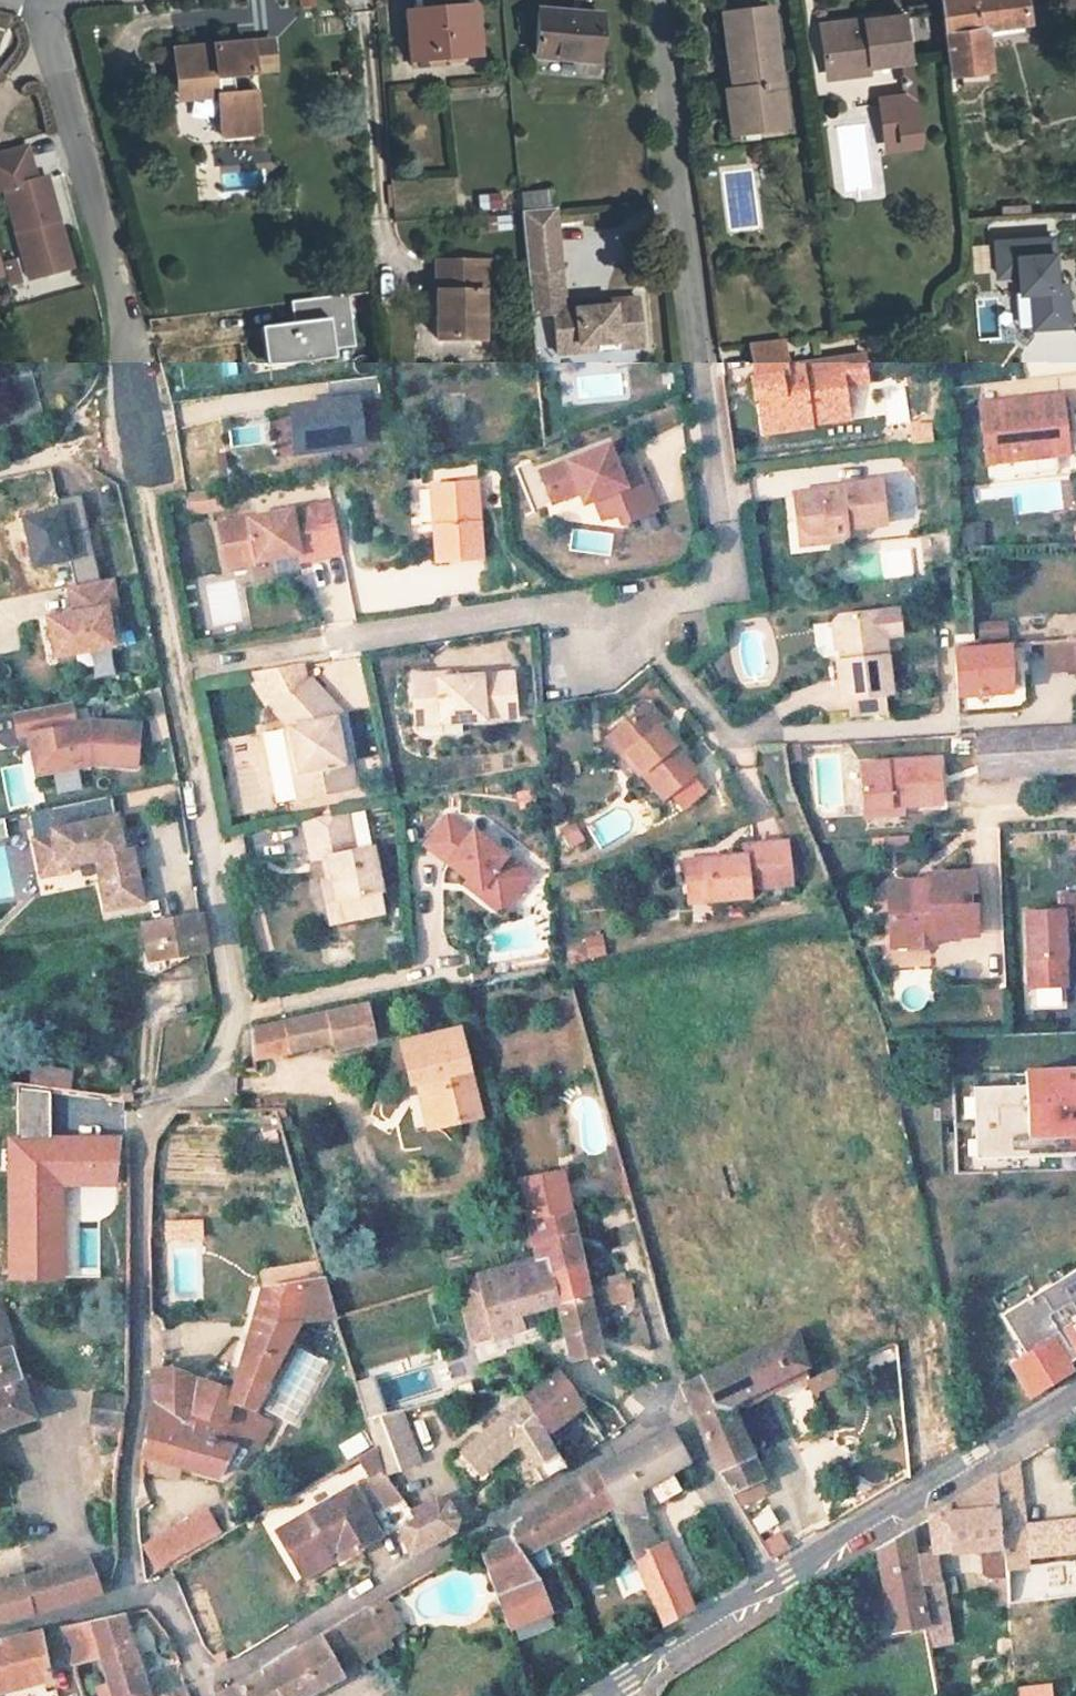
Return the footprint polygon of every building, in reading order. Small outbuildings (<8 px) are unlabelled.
[(1027,19),(1024,0),(940,0),(950,85),(987,82),(980,24),(1027,19)] [(1064,0),(1046,0),(1047,9),(1065,8),(1064,0)] [(485,51),(478,5),(407,13),(414,60),(485,51)] [(760,127),(783,124),(769,6),(723,12),(730,71),(737,71),(740,87),(732,87),(736,117),(758,114),(760,127)] [(602,62),(609,18),(542,10),(537,53),(602,62)] [(864,64),(908,59),(902,14),(818,24),(822,68),(864,64)] [(215,102),(220,142),(256,137),(252,97),(233,99),(232,82),(251,81),(250,78),(272,76),(269,48),(210,53),(211,61),(198,62),(197,55),(172,59),(175,89),(187,88),(189,104),(215,102)] [(908,59),(896,61),(899,101),(878,103),(882,145),(916,142),(908,59)] [(864,64),(822,68),(824,77),(865,73),(864,64)] [(177,106),(189,104),(187,88),(175,89),(177,106)] [(737,130),(760,127),(758,114),(736,117),(737,130)] [(0,150),(0,186),(3,185),(22,254),(35,251),(41,271),(70,264),(45,172),(34,176),(26,143),(0,150)] [(478,193),(478,209),(507,209),(507,193),(478,193)] [(559,272),(555,210),(522,213),(526,274),(559,272)] [(1051,251),(1050,236),(1027,238),(1028,253),(1051,251)] [(1066,323),(1063,281),(1053,282),(1051,251),(1028,253),(1027,238),(993,241),(995,275),(1016,273),(1017,289),(1012,289),(1015,327),(1066,323)] [(35,251),(22,254),(28,275),(41,271),(35,251)] [(491,264),(437,264),(436,339),(481,339),(481,294),(493,295),(491,264)] [(559,272),(526,274),(530,318),(552,317),(555,357),(578,355),(578,348),(613,346),(614,352),(640,350),(637,303),(562,308),(559,272)] [(354,294),(290,298),(292,321),(257,323),(259,363),(357,357),(354,294)] [(613,346),(578,348),(578,355),(614,352),(613,346)] [(767,417),(803,413),(802,410),(840,406),(838,382),(860,379),(857,354),(780,364),(779,347),(747,350),(750,374),(746,375),(748,393),(752,393),(764,391),(767,417)] [(349,376),(323,378),(325,400),(351,398),(349,376)] [(756,427),(804,422),(828,419),(841,418),(840,406),(802,410),(803,413),(767,417),(764,391),(752,393),(756,427)] [(325,400),(291,402),(294,444),(357,440),(353,397),(351,398),(325,400)] [(980,462),(1061,454),(1056,397),(974,405),(980,462)] [(928,442),(927,422),(907,423),(909,443),(928,442)] [(592,494),(606,490),(613,510),(617,520),(651,508),(634,463),(610,472),(607,466),(614,464),(606,441),(540,467),(551,496),(577,487),(581,498),(592,494)] [(837,491),(821,493),(821,490),(789,493),(792,520),(806,532),(823,530),(824,541),(836,540),(844,531),(843,525),(881,520),(876,479),(836,483),(837,491)] [(483,556),(475,480),(430,485),(438,560),(483,556)] [(600,515),(613,510),(606,490),(592,494),(600,515)] [(221,558),(295,548),(296,554),(314,551),(306,500),(214,516),(221,558)] [(795,545),(824,541),(823,530),(806,532),(792,520),(795,545)] [(981,545),(982,525),(959,525),(958,544),(981,545)] [(108,574),(65,582),(70,608),(44,614),(52,652),(110,640),(103,603),(114,601),(108,574)] [(870,609),(835,613),(830,620),(833,645),(838,645),(839,658),(834,659),(839,695),(843,694),(881,690),(889,689),(882,632),(898,630),(895,609),(889,606),(878,607),(870,609)] [(977,621),(977,639),(1006,640),(1006,622),(977,621)] [(1037,641),(1039,673),(1075,672),(1075,640),(1037,641)] [(954,698),(1006,696),(1003,645),(1000,645),(952,648),(954,698)] [(443,721),(518,715),(515,672),(439,678),(439,673),(414,675),(417,712),(442,710),(443,721)] [(291,729),(304,797),(353,788),(348,762),(343,763),(339,744),(334,720),(339,712),(317,697),(295,682),(272,715),(290,727),(291,729)] [(845,711),(883,707),(881,690),(843,694),(845,711)] [(70,697),(12,709),(17,732),(27,730),(31,746),(41,744),(45,768),(92,758),(136,762),(140,720),(89,716),(75,719),(70,697)] [(635,708),(601,736),(632,774),(630,776),(652,803),(685,777),(663,749),(657,754),(642,735),(652,728),(635,708)] [(418,723),(443,721),(442,710),(417,712),(418,723)] [(284,731),(297,799),(304,797),(291,729),(285,730),(284,731)] [(973,733),(975,774),(1075,771),(1075,730),(1004,732),(973,733)] [(595,740),(625,779),(630,776),(632,774),(601,736),(595,740)] [(339,744),(343,763),(348,762),(345,742),(339,744)] [(41,744),(31,746),(36,770),(45,768),(41,744)] [(801,748),(785,749),(787,766),(803,764),(801,748)] [(862,808),(898,805),(937,802),(934,757),(858,763),(862,808)] [(863,816),(899,814),(898,805),(862,808),(863,816)] [(336,875),(339,894),(343,894),(347,916),(377,911),(373,890),(379,888),(371,842),(353,845),(346,807),(307,814),(315,853),(331,850),(336,875)] [(55,831),(35,835),(43,871),(68,866),(67,860),(102,852),(106,872),(101,873),(108,905),(143,896),(132,845),(119,848),(116,839),(122,837),(117,812),(53,825),(55,831)] [(470,877),(477,884),(473,889),(500,912),(519,888),(511,881),(522,868),(476,828),(472,833),(450,814),(427,841),(470,877)] [(555,829),(563,850),(581,844),(573,823),(555,829)] [(687,903),(746,899),(746,892),(789,889),(786,846),(743,850),(744,858),(684,863),(687,903)] [(519,888),(530,875),(522,868),(511,881),(519,888)] [(975,874),(929,876),(929,889),(923,889),(916,883),(901,884),(903,916),(891,916),(893,945),(915,944),(915,947),(935,946),(935,936),(977,934),(976,902),(970,902),(970,892),(976,892),(975,874)] [(347,916),(343,894),(339,894),(336,875),(323,878),(331,919),(347,916)] [(465,882),(473,889),(477,884),(470,877),(465,882)] [(890,885),(891,916),(903,916),(901,884),(890,885)] [(1061,896),(1062,911),(1026,913),(1030,988),(1068,986),(1065,931),(1075,931),(1075,895),(1061,896)] [(204,912),(147,922),(153,955),(210,946),(204,912)] [(583,960),(601,957),(597,935),(579,938),(583,960)] [(333,1047),(372,1038),(366,1006),(250,1028),(252,1056),(253,1056),(331,1039),(333,1047)] [(457,1036),(400,1049),(408,1087),(415,1086),(424,1084),(434,1130),(474,1121),(457,1036)] [(1023,1073),(1024,1087),(983,1087),(985,1160),(1075,1158),(1075,1072),(1023,1073)] [(425,1132),(434,1130),(424,1084),(415,1086),(425,1132)] [(985,1160),(983,1087),(972,1088),(974,1160),(985,1160)] [(621,1168),(600,1174),(607,1199),(628,1193),(621,1168)] [(561,1171),(511,1182),(522,1238),(535,1232),(553,1299),(588,1293),(561,1171)] [(474,1258),(450,1268),(466,1333),(490,1327),(491,1331),(519,1323),(516,1309),(553,1299),(535,1232),(522,1238),(474,1258)] [(600,1278),(603,1308),(631,1305),(627,1274),(600,1278)] [(999,1316),(1023,1355),(1008,1363),(1029,1398),(1069,1373),(1064,1363),(1075,1356),(1075,1274),(999,1316)] [(324,1275),(259,1285),(231,1388),(258,1396),(298,1322),(334,1317),(324,1275)] [(553,1299),(566,1348),(600,1340),(588,1293),(553,1299)] [(0,1315),(0,1373),(3,1382),(0,1383),(0,1423),(32,1412),(4,1314),(0,1315)] [(817,1370),(812,1360),(793,1323),(681,1380),(684,1391),(716,1467),(731,1492),(759,1476),(735,1397),(746,1392),(777,1377),(782,1386),(783,1388),(793,1390),(813,1381),(818,1371),(817,1370)] [(1075,1369),(1075,1356),(1064,1363),(1069,1373),(1075,1369)] [(201,1378),(176,1360),(152,1367),(154,1376),(156,1400),(184,1409),(194,1411),(196,1404),(201,1378)] [(839,1364),(818,1372),(822,1382),(843,1373),(839,1364)] [(550,1370),(519,1397),(544,1432),(571,1410),(579,1403),(559,1376),(550,1370)] [(372,1374),(354,1380),(366,1417),(384,1412),(382,1404),(374,1380),(372,1374)] [(777,1377),(746,1392),(751,1401),(782,1386),(777,1377)] [(231,1388),(201,1378),(196,1404),(225,1411),(231,1388)] [(184,1409),(156,1400),(147,1421),(141,1449),(141,1451),(177,1460),(218,1471),(245,1420),(265,1431),(277,1407),(258,1396),(231,1388),(225,1411),(196,1404),(194,1411),(184,1409)] [(85,1424),(114,1430),(121,1397),(92,1391),(85,1424)] [(519,1397),(501,1394),(501,1396),(508,1405),(458,1443),(479,1470),(520,1439),(541,1475),(564,1462),(544,1432),(519,1397)] [(384,1412),(366,1417),(375,1445),(381,1468),(383,1472),(418,1460),(401,1407),(384,1412)] [(656,1545),(632,1490),(688,1458),(669,1427),(595,1470),(610,1504),(633,1555),(656,1545)] [(375,1445),(363,1452),(369,1471),(381,1468),(375,1445)] [(177,1460),(141,1451),(141,1463),(174,1471),(177,1460)] [(1023,1500),(1016,1465),(997,1476),(1000,1511),(1023,1500)] [(509,1537),(520,1555),(610,1504),(595,1470),(562,1489),(564,1494),(528,1513),(513,1523),(509,1537)] [(399,1494),(385,1474),(371,1485),(385,1505),(399,1494)] [(931,1515),(935,1551),(1002,1543),(1000,1511),(997,1476),(931,1515)] [(344,1554),(377,1534),(367,1516),(352,1486),(277,1529),(297,1566),(326,1550),(323,1544),(333,1537),(344,1554)] [(431,1494),(415,1504),(420,1512),(396,1527),(410,1551),(453,1525),(455,1512),(444,1498),(431,1494)] [(1006,1543),(1011,1637),(1037,1633),(1023,1500),(1000,1511),(1002,1543),(1006,1543)] [(766,1508),(746,1519),(755,1536),(776,1525),(766,1508)] [(878,1547),(896,1628),(928,1624),(924,1604),(920,1579),(911,1527),(878,1547)] [(761,1539),(766,1555),(786,1549),(781,1532),(761,1539)] [(496,1591),(533,1575),(520,1555),(509,1537),(495,1542),(489,1544),(479,1541),(496,1591)] [(196,1566),(215,1555),(208,1543),(190,1553),(196,1566)] [(684,1609),(656,1545),(633,1555),(663,1622),(684,1609)] [(22,1610),(95,1592),(84,1558),(26,1575),(0,1581),(0,1616),(22,1610)] [(508,1625),(546,1609),(533,1575),(496,1591),(508,1625)] [(937,1602),(934,1577),(920,1579),(924,1604),(937,1602)] [(340,1673),(390,1647),(367,1605),(351,1614),(321,1634),(340,1673)] [(124,1610),(91,1617),(100,1654),(112,1695),(146,1695),(124,1610)] [(62,1629),(72,1662),(100,1654),(91,1617),(90,1617),(63,1625),(62,1629)] [(46,1679),(39,1631),(0,1637),(0,1688),(46,1679)] [(340,1673),(321,1634),(298,1648),(296,1646),(262,1669),(263,1672),(217,1693),(218,1695),(299,1695),(340,1673)]
